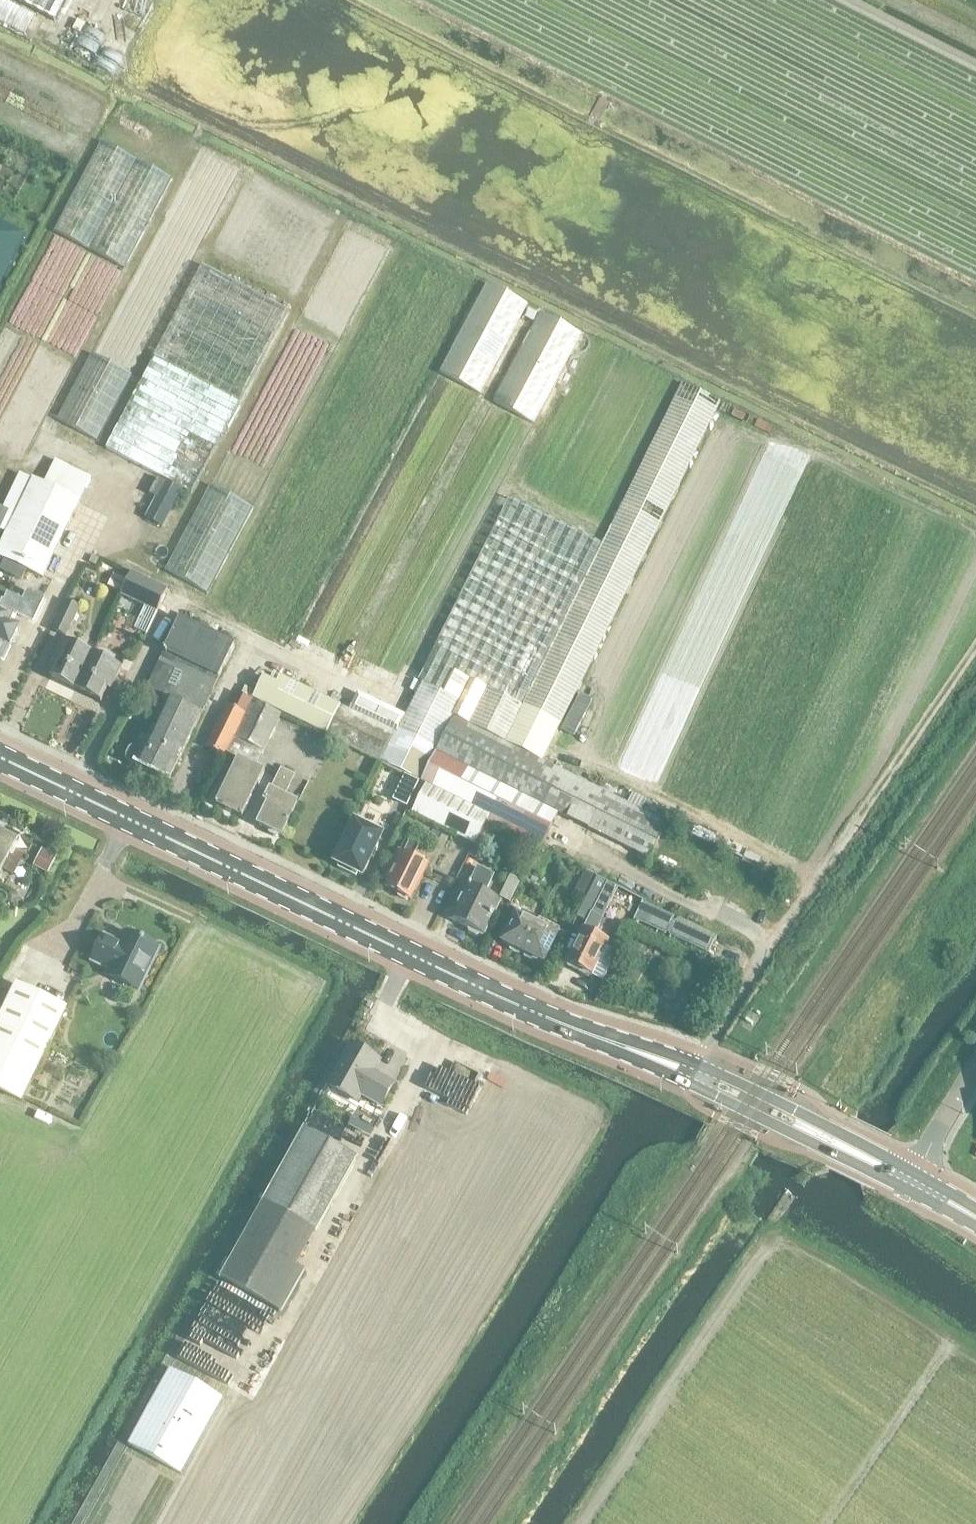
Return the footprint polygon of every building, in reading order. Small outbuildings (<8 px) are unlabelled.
[(42,19),(5,0),(0,0),(0,22),(33,38),(42,19)] [(54,21),(65,0),(15,0),(54,21)] [(98,62),(112,71),(122,56),(107,47),(98,62)] [(56,233),(129,266),(171,173),(98,140),(56,233)] [(207,236),(239,169),(198,150),(166,216),(207,236)] [(31,250),(0,234),(0,308),(31,250)] [(287,310),(202,265),(106,449),(191,493),(287,310)] [(317,285),(306,309),(345,327),(362,293),(363,293),(366,287),(344,276),(336,294),(317,285)] [(485,282),(440,374),(482,394),(527,303),(485,282)] [(422,683),(396,733),(340,706),(281,677),(279,682),(265,676),(254,699),(326,734),(325,736),(380,763),(407,775),(421,782),(453,717),(503,741),(542,761),(542,760),(721,402),(682,383),(601,544),(509,498),(418,681),(422,683)] [(492,512),(529,418),(486,401),(449,495),(492,512)] [(0,515),(0,530),(6,533),(0,545),(0,557),(7,560),(42,577),(79,501),(91,477),(55,460),(44,485),(32,479),(32,480),(20,474),(0,515)] [(94,565),(97,559),(91,556),(88,562),(94,565)] [(132,571),(120,595),(156,612),(157,613),(168,589),(132,571)] [(114,574),(108,586),(121,592),(127,580),(114,574)] [(1,661),(18,626),(13,623),(17,614),(33,621),(44,599),(26,591),(22,599),(7,592),(0,606),(0,660),(1,661)] [(80,607),(66,600),(52,630),(66,637),(80,607)] [(180,619),(140,703),(160,712),(142,750),(136,748),(133,747),(130,747),(128,749),(127,751),(126,755),(125,758),(126,762),(128,763),(170,783),(202,714),(201,713),(234,645),(180,619)] [(75,690),(92,655),(63,642),(52,664),(56,665),(49,678),(75,690)] [(92,655),(75,690),(101,703),(107,690),(110,692),(121,669),(92,655)] [(222,713),(205,747),(225,757),(227,753),(234,738),(240,726),(245,714),(252,700),(238,693),(231,707),(226,704),(222,713)] [(489,815),(486,821),(499,827),(541,849),(555,820),(558,813),(650,859),(668,824),(542,760),(542,761),(503,741),(453,717),(421,782),(489,815)] [(238,758),(215,805),(242,817),(264,771),(238,758)] [(257,826),(281,838),(298,803),(285,796),(295,776),(281,769),(271,789),(264,803),(267,805),(257,826)] [(394,800),(406,806),(418,782),(405,776),(394,800)] [(421,782),(416,791),(421,793),(411,813),(474,844),(486,821),(489,815),(421,782)] [(481,862),(499,827),(486,821),(474,844),(469,855),(481,862)] [(335,863),(339,865),(338,868),(356,877),(357,874),(362,876),(371,857),(373,858),(377,850),(375,849),(382,835),(354,822),(335,863)] [(20,836),(0,826),(0,875),(20,836)] [(428,865),(414,858),(420,845),(405,839),(399,851),(400,851),(385,882),(387,883),(384,888),(410,901),(428,865)] [(57,857),(42,849),(33,866),(48,874),(57,857)] [(478,868),(469,885),(452,921),(482,936),(499,900),(485,893),(493,876),(478,868)] [(573,893),(585,899),(595,877),(584,872),(573,893)] [(508,877),(497,899),(508,904),(519,882),(508,877)] [(583,931),(567,963),(592,976),(608,943),(593,936),(602,918),(603,918),(618,888),(596,878),(597,877),(595,877),(585,899),(586,899),(577,916),(588,922),(583,931)] [(672,922),(643,909),(638,920),(667,933),(672,922)] [(522,952),(536,924),(516,914),(502,942),(522,952)] [(702,938),(703,936),(675,923),(669,933),(709,952),(713,942),(702,938)] [(536,924),(522,952),(544,963),(558,934),(536,924)] [(116,943),(104,937),(92,961),(111,970),(108,976),(138,990),(158,948),(129,934),(122,948),(115,945),(116,943)] [(0,1017),(0,1090),(22,1101),(66,1010),(15,986),(0,1017)] [(394,1083),(373,1071),(379,1060),(372,1056),(370,1051),(367,1048),(363,1047),(358,1048),(351,1044),(327,1085),(356,1101),(360,1094),(381,1106),(394,1083)] [(357,1157),(303,1127),(220,1278),(281,1312),(305,1270),(297,1265),(357,1157)]
